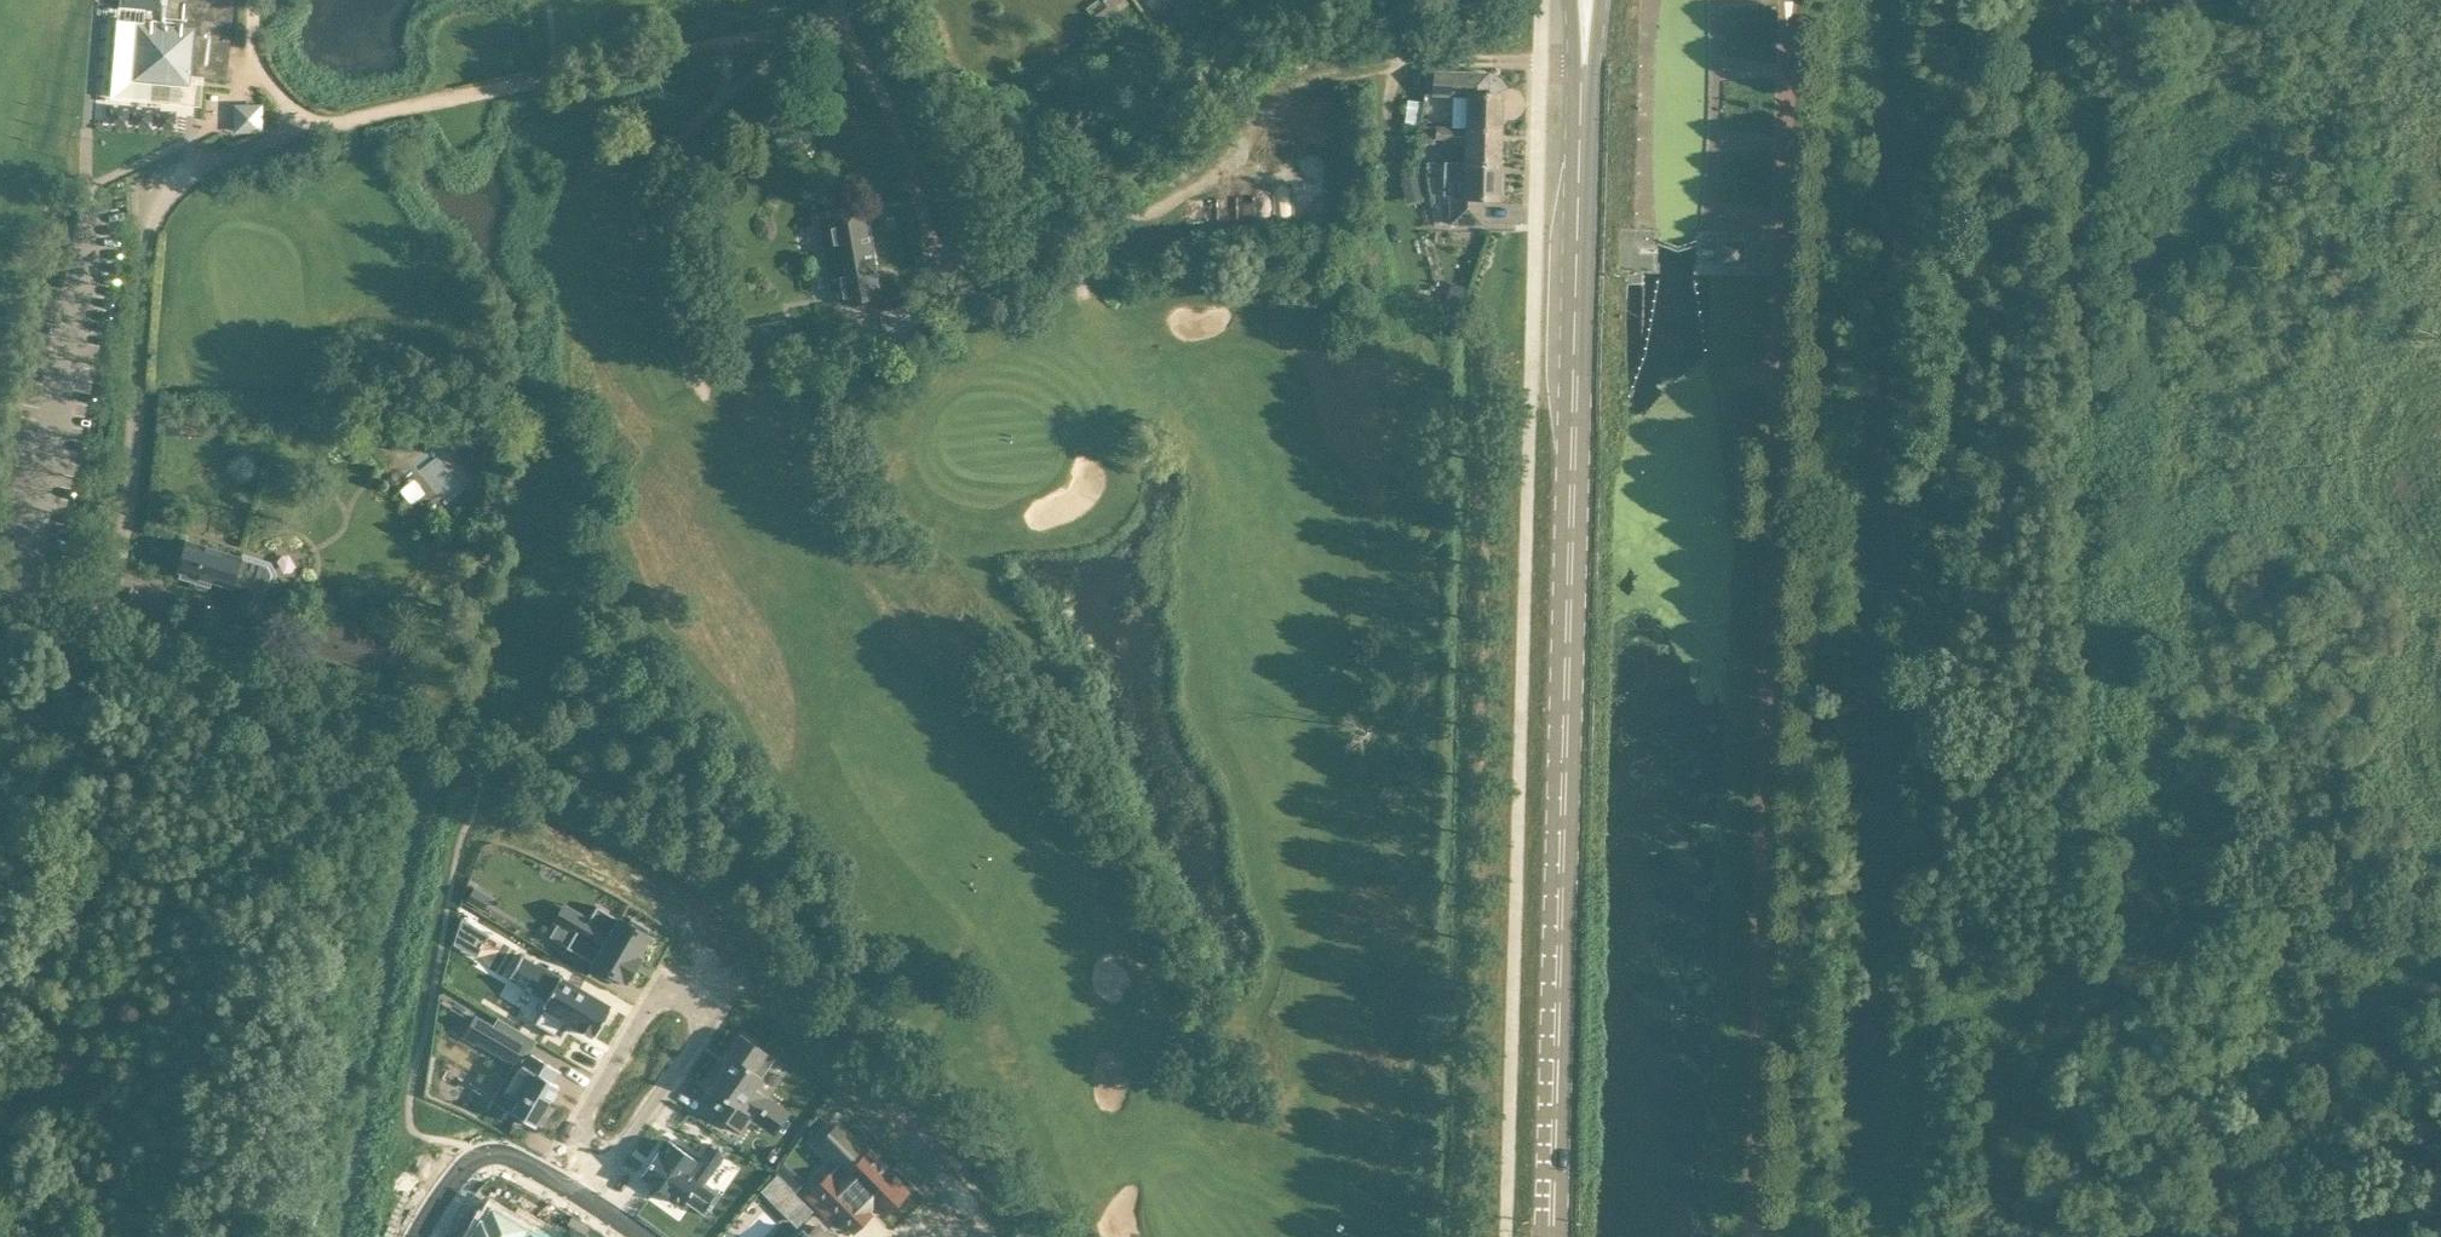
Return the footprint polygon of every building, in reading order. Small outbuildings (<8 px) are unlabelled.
[(120,6),(145,9),(143,24),(137,23),(132,80),(189,85),(190,76),(226,79),(233,0),(120,0),(120,6)] [(1486,94),(1487,73),(1434,72),(1433,94),(1466,95),(1465,128),(1500,129),(1501,94),(1486,94)] [(1452,128),(1435,127),(1435,138),(1435,140),(1452,140),(1452,128)] [(1499,163),(1500,129),(1465,128),(1465,143),(1464,162),(1499,163)] [(1445,162),(1445,178),(1464,179),(1464,195),(1451,194),(1450,222),(1482,223),(1482,198),(1498,198),(1498,192),(1502,192),(1502,179),(1499,179),(1499,163),(1464,162),(1445,162)] [(1422,193),(1417,173),(1405,176),(1410,196),(1422,193)] [(863,209),(819,217),(829,272),(832,290),(840,288),(843,303),(879,297),(863,209)] [(1741,264),(1742,241),(1719,241),(1718,264),(1741,264)] [(253,627),(266,583),(271,568),(269,566),(241,557),(241,556),(186,540),(185,543),(180,541),(172,567),(178,569),(177,572),(180,573),(178,578),(209,588),(211,582),(229,587),(228,590),(237,593),(229,620),(253,627)] [(379,671),(395,632),(324,610),(311,650),(379,671)] [(474,887),(467,899),(483,909),(491,897),(474,887)] [(575,933),(566,947),(625,981),(640,956),(637,955),(649,936),(645,934),(649,928),(631,917),(627,923),(597,905),(579,935),(575,933)] [(462,918),(453,943),(461,948),(474,925),(462,918)] [(521,956),(509,977),(525,986),(524,988),(530,992),(531,990),(547,999),(543,1006),(544,1007),(535,1023),(561,1037),(570,1022),(578,1027),(577,1029),(588,1035),(589,1033),(593,1035),(610,1006),(560,977),(538,964),(538,965),(521,956)] [(475,1016),(463,1035),(475,1042),(476,1040),(513,1062),(498,1088),(517,1100),(510,1112),(534,1126),(558,1085),(553,1082),(559,1072),(560,1073),(561,1071),(529,1052),(528,1054),(522,1050),(529,1038),(535,1041),(536,1040),(497,1017),(492,1026),(475,1016)] [(718,1095),(708,1109),(741,1132),(751,1118),(756,1121),(771,1100),(754,1088),(775,1058),(741,1034),(727,1054),(732,1058),(710,1089),(718,1095)] [(838,1164),(806,1196),(827,1217),(833,1211),(853,1231),(870,1214),(867,1211),(874,1204),(884,1215),(908,1191),(868,1150),(866,1152),(839,1125),(819,1145),(838,1164)] [(658,1151),(641,1175),(646,1179),(670,1196),(670,1195),(682,1204),(684,1200),(704,1214),(708,1209),(710,1210),(714,1204),(712,1203),(719,1194),(703,1182),(722,1155),(710,1146),(699,1162),(672,1142),(663,1155),(658,1151)] [(546,1233),(522,1218),(519,1224),(492,1208),(484,1222),(481,1221),(472,1236),(474,1236),(554,1236),(546,1233)] [(795,1236),(828,1236),(817,1225),(807,1235),(802,1230),(795,1236)]
